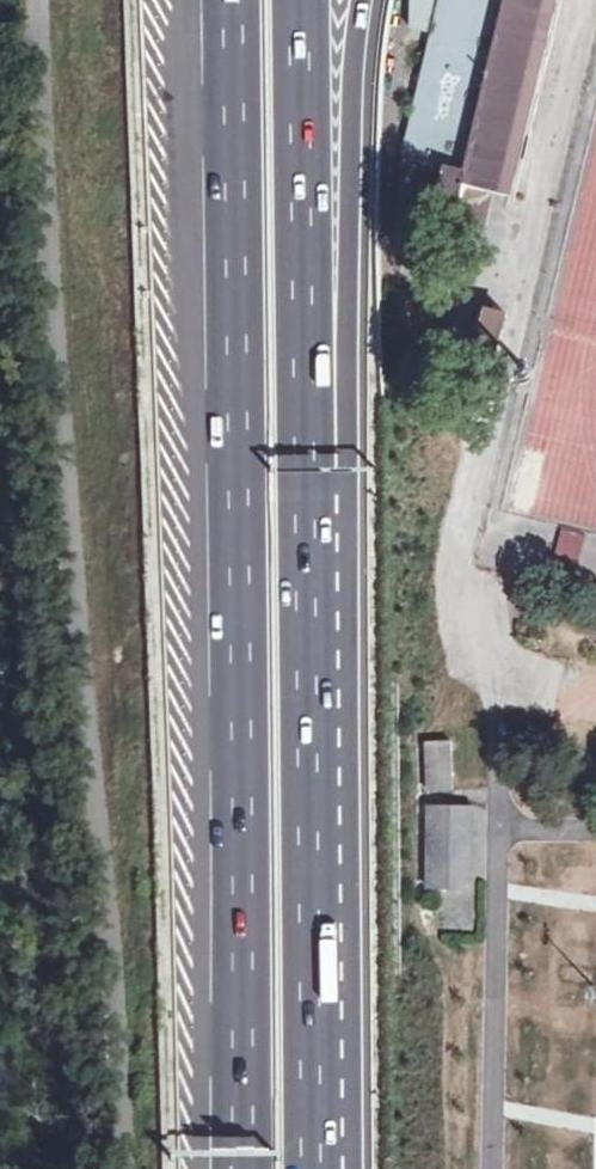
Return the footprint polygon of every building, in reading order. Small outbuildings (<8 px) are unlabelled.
[(411,205),(436,211),(467,218),(479,221),(486,190),(516,197),(523,164),(535,114),(540,96),(545,74),(549,56),(562,0),(442,0),(416,112),(405,155),(402,203),(411,205)] [(487,329),(504,333),(507,317),(491,313),(487,329)] [(487,329),(482,347),(499,351),(504,333),(487,329)] [(453,788),(452,762),(452,741),(443,741),(426,741),(428,790),(444,789),(453,788)] [(473,888),(474,807),(430,806),(429,821),(429,836),(429,887),(451,887),(473,888)]
